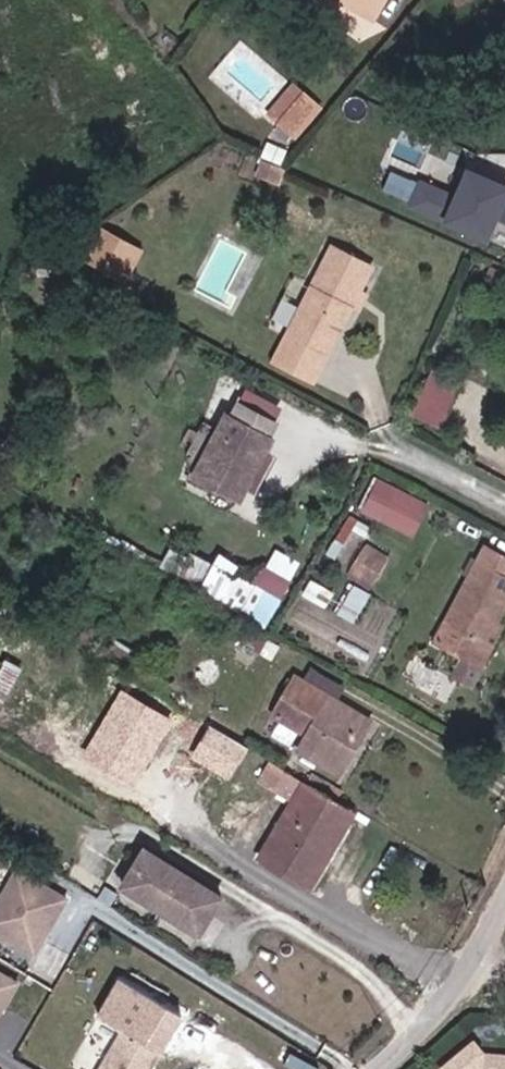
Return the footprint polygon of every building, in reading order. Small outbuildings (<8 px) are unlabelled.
[(368,0),(353,0),(377,14),(381,7),(368,0)] [(287,124),(312,95),(297,83),(272,111),(287,124)] [(280,176),(285,165),(266,157),(261,169),(280,176)] [(504,220),(504,181),(467,165),(443,221),(490,241),(500,218),(504,220)] [(392,168),(383,193),(433,211),(442,185),(392,168)] [(122,278),(137,249),(100,230),(85,258),(122,278)] [(360,292),(372,268),(331,247),(278,358),(317,377),(352,307),(360,292)] [(358,309),(366,295),(360,292),(352,307),(358,309)] [(442,426),(459,386),(429,373),(412,413),(442,426)] [(284,431),(233,407),(225,424),(207,416),(190,451),(201,456),(193,473),(246,499),(255,482),(268,489),(286,451),(276,446),(284,431)] [(378,476),(363,513),(417,535),(432,498),(378,476)] [(373,585),(391,555),(371,543),(352,573),(373,585)] [(504,610),(504,552),(490,544),(440,638),(464,651),(452,672),(476,685),(504,631),(504,622),(500,619),(504,610)] [(209,562),(186,554),(179,575),(202,583),(209,562)] [(265,625),(293,579),(269,565),(257,584),(219,561),(203,588),(265,625)] [(355,619),(371,593),(357,584),(341,610),(355,619)] [(267,640),(240,623),(232,636),(259,653),(267,640)] [(338,774),(369,721),(295,678),(285,696),(318,716),(307,734),(298,750),(338,774)] [(307,734),(318,716),(285,696),(273,715),(307,734)] [(294,745),(301,733),(279,721),(273,733),(294,745)] [(309,888),(346,827),(338,822),(346,808),(271,763),(261,781),(293,800),(259,858),(309,888)] [(346,827),(354,813),(346,808),(338,822),(346,827)] [(211,926),(233,890),(156,843),(134,879),(211,926)] [(45,953),(69,889),(10,867),(0,892),(0,937),(45,953)] [(75,1004),(99,961),(67,943),(43,987),(75,1004)] [(22,977),(0,966),(0,1021),(22,977)] [(125,1027),(101,1068),(150,1068),(162,1049),(125,1027)] [(448,1050),(447,1068),(504,1068),(504,1054),(448,1050)]
